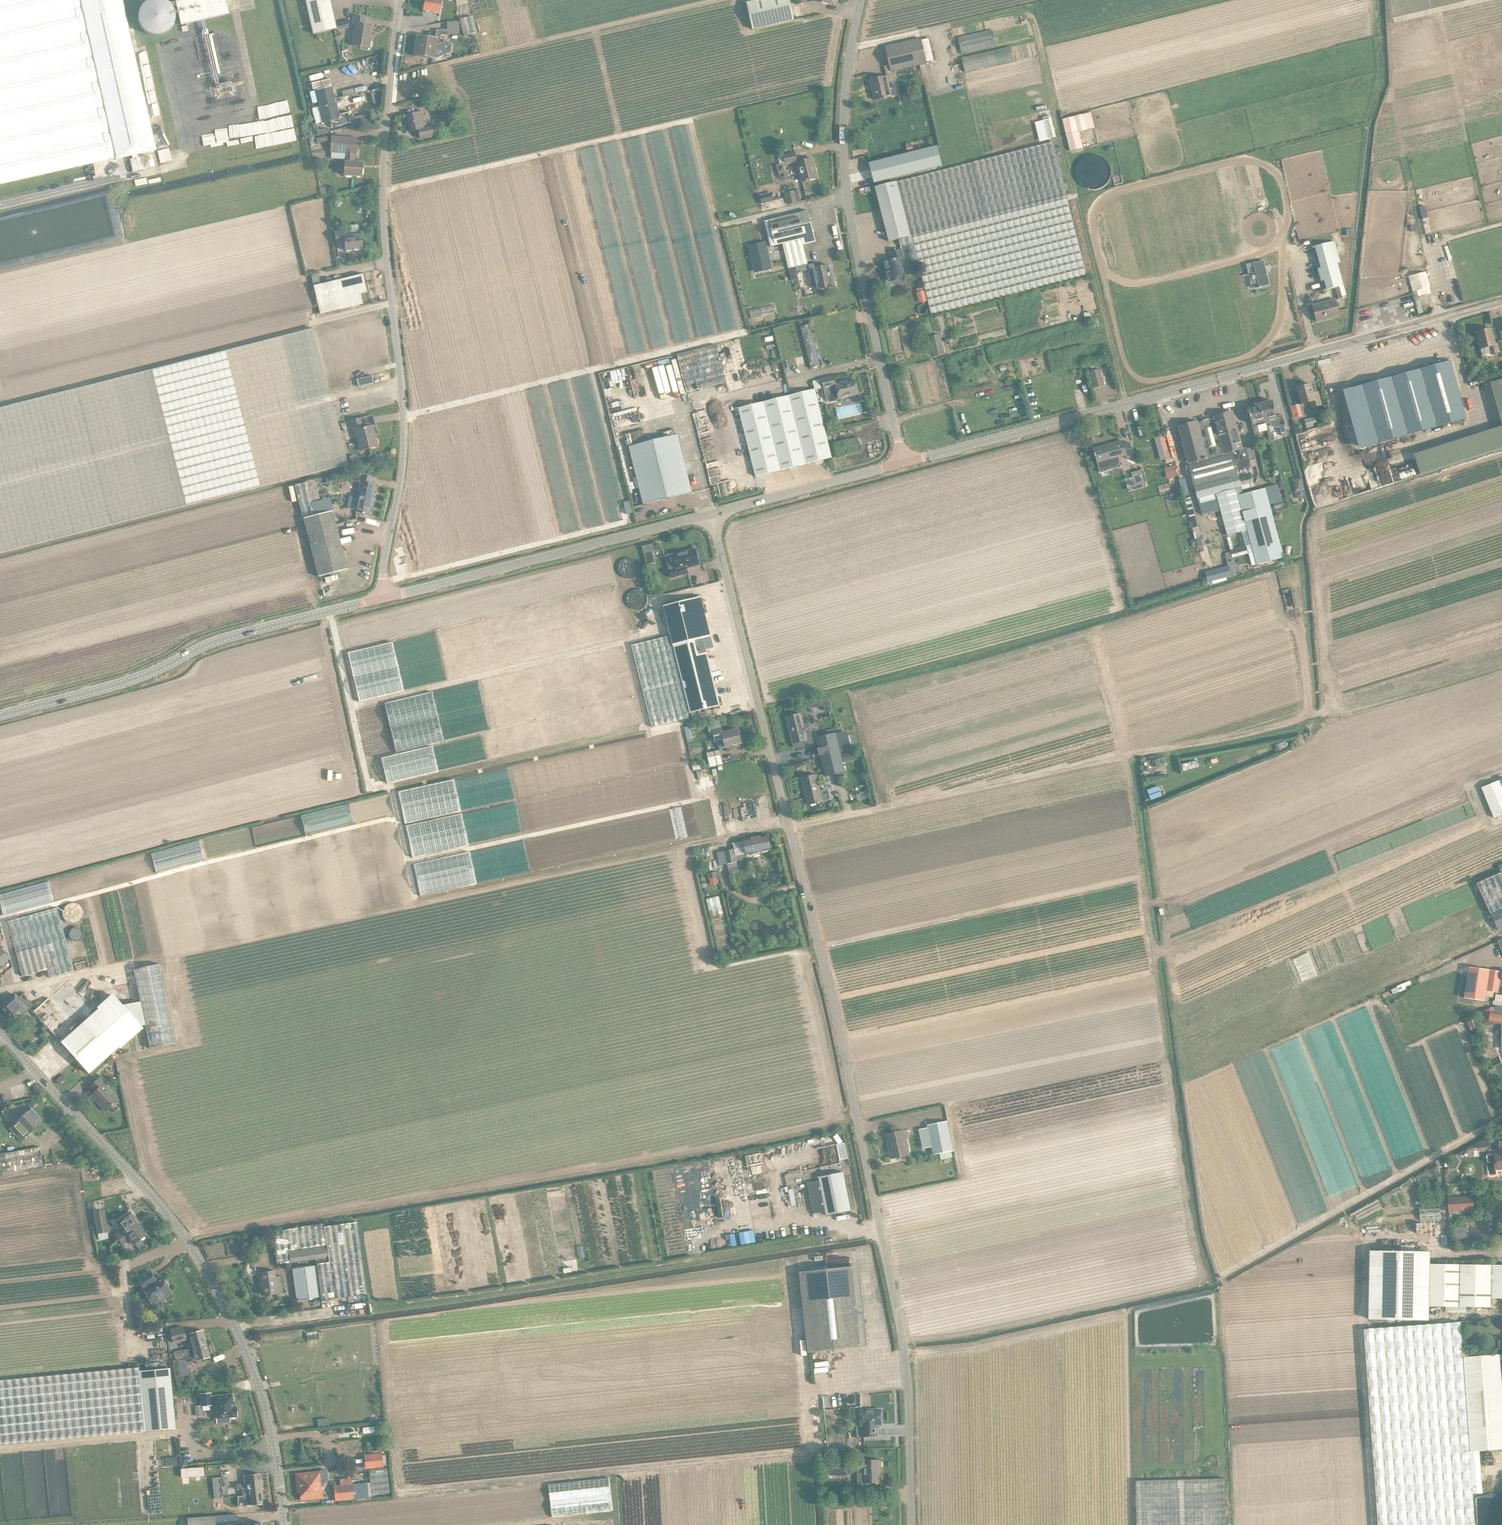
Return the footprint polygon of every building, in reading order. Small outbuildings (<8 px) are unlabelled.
[(115,157),(116,158),(156,149),(122,0),(0,0),(0,183),(115,157)] [(139,31),(172,34),(174,2),(149,0),(142,0),(139,31)] [(176,1),(181,24),(228,13),(225,0),(179,0),(176,1)] [(336,28),(330,0),(305,0),(312,33),(336,28)] [(423,10),(425,10),(425,12),(429,12),(429,11),(439,13),(441,0),(424,0),(423,10)] [(794,19),(789,0),(755,0),(746,2),(753,29),(794,19)] [(371,26),(364,25),(366,17),(353,15),(351,23),(355,24),(354,30),(353,31),(352,34),(354,35),(352,45),(360,46),(360,48),(367,50),(367,48),(369,48),(370,39),(369,39),(371,26)] [(473,15),(460,18),(464,35),(477,31),(473,15)] [(435,57),(435,56),(436,51),(439,49),(444,54),(451,51),(452,44),(446,40),(439,43),(440,35),(448,34),(448,38),(458,38),(458,34),(459,34),(459,21),(446,22),(447,29),(436,30),(435,39),(418,36),(415,54),(432,57),(435,57)] [(956,37),(960,53),(995,45),(991,29),(956,37)] [(891,71),(926,63),(920,38),(885,46),(891,71)] [(986,65),(1037,55),(1034,41),(983,51),(986,65)] [(884,97),(884,98),(886,98),(885,97),(896,95),(893,81),(888,82),(887,76),(870,80),(875,100),(884,97)] [(319,106),(335,102),(331,86),(315,90),(319,106)] [(379,89),(370,91),(374,106),(375,107),(378,107),(379,89)] [(423,105),(431,103),(430,97),(422,98),(423,105)] [(319,106),(319,107),(312,108),(316,123),(322,121),(322,122),(323,122),(334,119),(335,126),(350,122),(347,112),(338,114),(335,102),(319,106)] [(425,127),(421,111),(406,114),(410,131),(418,129),(419,137),(435,135),(434,125),(425,127)] [(1070,151),(1083,148),(1079,131),(1086,129),(1083,114),(1062,119),(1070,151)] [(1048,139),(1055,137),(1051,118),(1043,120),(1048,139)] [(356,154),(357,137),(331,136),(330,152),(345,153),(345,161),(344,161),(343,175),(361,176),(362,162),(353,162),(354,153),(356,154)] [(913,243),(907,244),(911,261),(917,259),(931,313),(1086,274),(1052,141),(897,181),(910,235),(911,235),(913,243)] [(869,163),(874,182),(942,165),(937,146),(869,163)] [(786,162),(797,160),(795,153),(784,155),(784,156),(778,157),(779,163),(785,162),(786,162)] [(1112,171),(1111,168),(1110,165),(1109,162),(1107,160),(1105,158),(1102,156),(1098,155),(1095,155),(1090,156),(1087,158),(1084,160),(1082,163),(1081,166),(1080,168),(1080,171),(1080,175),(1081,177),(1083,180),(1085,183),(1087,185),(1090,186),(1093,187),(1096,187),(1100,187),(1103,186),(1105,184),(1107,182),(1109,180),(1110,177),(1111,174),(1112,171)] [(817,178),(812,158),(797,162),(802,182),(817,178)] [(783,163),(776,164),(780,177),(786,176),(783,163)] [(910,235),(897,181),(875,186),(889,241),(898,238),(900,246),(907,244),(913,243),(911,235),(910,235)] [(788,204),(796,202),(793,190),(786,192),(788,204)] [(808,210),(777,217),(769,219),(769,220),(764,221),(770,247),(782,244),(788,268),(795,266),(807,263),(802,244),(815,241),(808,210)] [(344,242),(345,251),(361,249),(360,236),(361,236),(360,236),(360,234),(344,236),(344,231),(335,232),(336,243),(344,242)] [(1340,261),(1334,241),(1312,247),(1324,290),(1343,285),(1337,262),(1340,261)] [(765,242),(748,246),(754,268),(770,264),(765,242)] [(892,259),(891,259),(883,261),(888,281),(889,281),(890,284),(892,285),(898,284),(899,282),(898,279),(904,278),(900,258),(903,257),(901,249),(890,251),(892,259)] [(1263,261),(1247,264),(1249,273),(1255,272),(1259,286),(1268,284),(1263,261)] [(833,277),(832,277),(831,278),(828,265),(808,269),(811,283),(816,281),(818,289),(835,286),(833,277)] [(1412,291),(1430,287),(1425,271),(1408,276),(1412,291)] [(320,313),(362,303),(361,300),(360,293),(366,292),(362,273),(355,275),(313,285),(317,303),(320,313)] [(1326,319),(1339,315),(1335,299),(1312,305),(1317,321),(1317,320),(1326,318),(1326,319)] [(1476,332),(1480,348),(1482,356),(1499,352),(1497,344),(1495,344),(1491,328),(1476,332)] [(934,356),(943,354),(939,334),(929,336),(934,356)] [(686,392),(724,382),(725,382),(715,344),(676,354),(686,392)] [(1421,369),(1362,385),(1378,443),(1466,418),(1449,361),(1448,359),(1438,362),(1438,364),(1432,366),(1431,364),(1420,367),(1421,369)] [(1094,387),(1104,385),(1099,369),(1090,372),(1094,387)] [(839,399),(859,395),(856,382),(849,384),(849,380),(835,384),(834,378),(823,381),(826,394),(837,392),(839,399)] [(815,389),(821,388),(819,379),(813,381),(815,389)] [(1490,382),(1499,414),(1501,413),(1501,379),(1490,382)] [(1310,401),(1312,407),(1321,404),(1317,392),(1313,393),(1310,384),(1297,388),(1301,404),(1310,401)] [(755,476),(761,474),(831,457),(814,389),(738,408),(755,476)] [(1264,403),(1261,404),(1266,423),(1270,422),(1270,423),(1271,425),(1272,426),(1276,427),(1279,426),(1281,433),(1281,435),(1286,434),(1285,432),(1284,425),(1285,425),(1282,414),(1277,416),(1272,400),(1271,401),(1270,400),(1265,401),(1266,402),(1264,402),(1264,403)] [(1253,426),(1266,423),(1261,404),(1261,403),(1258,404),(1252,405),(1253,405),(1247,407),(1253,426)] [(703,459),(742,449),(732,411),(694,421),(703,459)] [(1213,416),(1214,418),(1223,454),(1231,452),(1236,471),(1251,467),(1246,447),(1242,448),(1239,439),(1240,439),(1239,439),(1237,430),(1236,425),(1237,424),(1238,424),(1234,424),(1234,421),(1235,421),(1234,420),(1232,412),(1232,411),(1229,412),(1216,415),(1213,416)] [(1499,414),(1501,427),(1413,455),(1420,475),(1501,448),(1501,413),(1499,414)] [(1181,425),(1178,425),(1178,426),(1181,435),(1180,435),(1181,435),(1183,444),(1183,445),(1186,453),(1185,453),(1186,454),(1188,463),(1197,498),(1237,487),(1241,486),(1238,475),(1236,471),(1231,452),(1223,454),(1214,418),(1210,419),(1209,419),(1208,417),(1201,419),(1202,421),(1201,421),(1197,422),(1196,420),(1193,421),(1194,421),(1181,425)] [(363,427),(362,425),(361,418),(349,421),(351,431),(354,430),(360,450),(377,446),(372,425),(363,427)] [(643,504),(692,492),(677,433),(629,446),(643,504)] [(837,455),(861,449),(857,437),(834,444),(837,455)] [(1094,448),(1095,453),(1094,453),(1095,459),(1096,458),(1098,466),(1099,466),(1099,468),(1112,464),(1112,462),(1127,458),(1127,461),(1134,459),(1130,442),(1123,444),(1122,440),(1108,444),(1108,446),(1104,447),(1104,445),(1094,448)] [(1174,464),(1165,467),(1168,477),(1177,474),(1174,464)] [(371,483),(372,477),(351,473),(350,479),(360,481),(354,510),(362,512),(361,513),(364,513),(364,512),(369,513),(369,512),(372,511),(373,507),(371,504),(375,484),(371,483)] [(1296,491),(1304,489),(1301,477),(1295,479),(1293,481),(1296,491)] [(315,515),(312,504),(307,481),(294,485),(303,518),(315,515)] [(1137,488),(1139,488),(1137,481),(1127,484),(1129,491),(1131,490),(1132,495),(1138,493),(1137,488)] [(1238,495),(1243,494),(1241,486),(1237,487),(1197,498),(1200,508),(1218,503),(1218,501),(1238,495)] [(1256,564),(1283,557),(1265,488),(1243,494),(1238,495),(1247,530),(1253,552),(1254,556),(1256,564)] [(1218,501),(1218,503),(1227,535),(1247,530),(1238,495),(1218,501)] [(336,524),(332,511),(332,510),(315,515),(303,518),(318,576),(347,569),(336,524)] [(652,544),(642,547),(646,564),(654,562),(651,551),(654,551),(652,544)] [(695,549),(673,554),(675,563),(668,565),(671,577),(688,573),(686,567),(699,564),(697,557),(699,557),(698,550),(696,551),(695,549)] [(1228,565),(1217,568),(1220,579),(1231,576),(1231,575),(1228,565)] [(1291,577),(1297,576),(1297,570),(1280,571),(1281,587),(1291,587),(1291,577)] [(670,633),(673,644),(690,712),(719,705),(702,637),(710,635),(700,596),(663,606),(670,633)] [(537,657),(582,648),(573,599),(528,607),(537,657)] [(690,712),(673,644),(671,645),(669,635),(631,645),(652,727),(689,717),(688,713),(690,712)] [(584,706),(586,706),(576,657),(528,667),(539,719),(533,720),(538,746),(590,735),(584,706)] [(793,743),(794,743),(795,747),(805,745),(804,740),(807,739),(805,728),(810,727),(806,712),(801,713),(786,717),(793,743)] [(692,736),(690,726),(684,727),(686,737),(692,736)] [(740,746),(739,743),(741,743),(738,731),(739,731),(739,730),(738,730),(738,728),(723,732),(721,727),(713,730),(715,740),(718,740),(720,748),(733,745),(733,747),(740,746)] [(821,757),(840,753),(835,732),(816,737),(821,757)] [(711,767),(719,765),(721,764),(718,750),(707,753),(711,767)] [(849,752),(840,754),(843,763),(851,761),(849,752)] [(825,776),(837,773),(845,771),(843,763),(840,754),(840,753),(821,757),(825,776)] [(510,765),(522,832),(578,822),(566,755),(510,765)] [(808,804),(823,801),(816,774),(801,778),(805,793),(806,792),(807,797),(806,797),(808,804)] [(1501,814),(1501,779),(1481,787),(1493,817),(1501,814)] [(1151,798),(1162,795),(1159,785),(1148,789),(1151,798)] [(300,814),(305,833),(334,827),(334,826),(354,822),(350,803),(300,814)] [(752,838),(751,838),(744,840),(747,856),(760,853),(760,851),(770,849),(768,835),(753,838),(752,837),(752,838)] [(199,840),(151,851),(156,870),(204,859),(199,840)] [(727,863),(736,861),(734,849),(724,851),(727,863)] [(709,872),(710,883),(718,882),(717,871),(709,872)] [(1490,913),(1501,907),(1501,876),(1500,872),(1476,883),(1490,913)] [(0,893),(0,898),(3,913),(22,908),(22,907),(30,905),(28,896),(36,894),(38,903),(53,900),(48,882),(0,893)] [(78,915),(78,908),(74,908),(74,904),(67,904),(67,909),(71,909),(71,915),(78,915)] [(1490,913),(1497,929),(1501,927),(1501,907),(1490,913)] [(57,909),(5,923),(22,981),(73,971),(74,967),(57,909)] [(9,959),(1,948),(0,949),(0,967),(9,959)] [(95,1011),(69,980),(49,998),(49,997),(34,1011),(61,1042),(60,1042),(88,1073),(119,1046),(120,1047),(142,1027),(139,1025),(145,1024),(150,1048),(174,1042),(158,964),(133,969),(140,1001),(121,1004),(113,995),(95,1011)] [(1500,971),(1468,967),(1464,997),(1484,1000),(1486,990),(1498,992),(1499,980),(1501,969),(1500,971)] [(1404,987),(1403,983),(1396,986),(1397,987),(1391,989),(1393,993),(1399,991),(1405,988),(1404,987)] [(32,1005),(22,994),(18,998),(14,994),(1,1005),(0,1006),(1,1007),(12,1019),(13,1020),(14,1019),(13,1019),(17,1016),(18,1017),(32,1005)] [(1488,1021),(1490,1012),(1490,1011),(1501,1013),(1501,995),(1497,994),(1494,1007),(1490,1006),(1490,1007),(1484,1011),(1483,1020),(1488,1021)] [(1501,1024),(1501,1013),(1490,1011),(1490,1012),(1488,1021),(1498,1023),(1501,1024)] [(1475,1030),(1478,1038),(1484,1036),(1481,1028),(1475,1030)] [(90,1095),(104,1110),(110,1104),(111,1105),(117,1099),(103,1084),(105,1082),(100,1077),(89,1086),(94,1091),(90,1095)] [(8,1127),(9,1128),(20,1140),(41,1121),(29,1109),(8,1127)] [(953,1150),(947,1120),(927,1125),(927,1127),(919,1129),(922,1148),(931,1146),(933,1154),(939,1153),(940,1159),(952,1157),(951,1151),(953,1150)] [(908,1154),(903,1131),(886,1134),(886,1135),(888,1135),(891,1148),(889,1149),(891,1158),(908,1154)] [(840,1159),(848,1157),(845,1141),(837,1143),(840,1159)] [(1498,1141),(1498,1153),(1494,1153),(1494,1154),(1486,1154),(1487,1162),(1495,1161),(1495,1168),(1501,1168),(1501,1141),(1498,1141)] [(43,1165),(40,1146),(0,1153),(0,1172),(43,1165)] [(827,1215),(850,1211),(842,1171),(819,1176),(820,1181),(826,1211),(827,1215)] [(826,1211),(820,1181),(807,1183),(813,1213),(826,1211)] [(682,1209),(684,1221),(717,1215),(712,1185),(705,1186),(706,1190),(707,1190),(709,1199),(698,1201),(699,1206),(682,1209)] [(1449,1210),(1473,1209),(1472,1197),(1448,1198),(1449,1210)] [(1441,1219),(1440,1207),(1420,1208),(1420,1220),(1441,1219)] [(107,1232),(106,1225),(103,1210),(93,1212),(97,1233),(98,1233),(107,1232)] [(136,1219),(130,1211),(121,1218),(122,1219),(117,1223),(121,1229),(114,1234),(118,1239),(138,1225),(135,1220),(136,1219)] [(323,1223),(272,1231),(276,1264),(315,1259),(316,1263),(321,1300),(353,1295),(366,1294),(356,1221),(324,1226),(323,1226),(323,1223)] [(145,1235),(138,1225),(118,1239),(122,1244),(129,1239),(133,1244),(135,1243),(140,1251),(147,1248),(140,1239),(145,1235)] [(1455,1237),(1467,1236),(1467,1225),(1455,1225),(1455,1237)] [(741,1243),(755,1241),(754,1229),(740,1231),(741,1243)] [(1428,1320),(1428,1313),(1429,1252),(1370,1251),(1368,1319),(1428,1320)] [(1429,1263),(1429,1305),(1490,1307),(1490,1298),(1501,1298),(1501,1265),(1429,1263)] [(296,1301),(297,1301),(320,1298),(316,1266),(292,1269),(296,1301)] [(807,1352),(859,1346),(851,1266),(799,1271),(807,1352)] [(156,1281),(155,1280),(149,1270),(137,1278),(143,1286),(142,1287),(152,1304),(161,1298),(159,1296),(169,1290),(168,1288),(168,1285),(166,1281),(163,1280),(162,1278),(156,1281)] [(260,1274),(263,1295),(280,1293),(278,1276),(274,1276),(274,1272),(260,1274)] [(1460,1322),(1363,1329),(1378,1524),(1475,1524),(1472,1493),(1482,1492),(1479,1451),(1501,1449),(1501,1401),(1499,1354),(1462,1357),(1460,1322)] [(183,1350),(187,1350),(206,1345),(202,1330),(184,1334),(182,1326),(170,1330),(173,1342),(172,1338),(179,1337),(180,1340),(185,1339),(188,1349),(183,1350)] [(188,1358),(195,1357),(195,1360),(209,1357),(206,1345),(187,1350),(183,1350),(185,1359),(172,1360),(175,1377),(189,1375),(185,1362),(189,1361),(188,1358)] [(138,1367),(128,1368),(0,1380),(0,1444),(147,1431),(175,1428),(169,1368),(139,1371),(138,1367)] [(237,1416),(236,1406),(234,1406),(233,1400),(232,1400),(232,1394),(210,1396),(210,1393),(200,1394),(201,1406),(213,1404),(215,1418),(237,1416)] [(881,1409),(860,1410),(861,1424),(864,1424),(865,1436),(879,1436),(878,1424),(881,1424),(881,1409)] [(366,1467),(382,1466),(380,1454),(364,1455),(366,1467)] [(880,1460),(857,1460),(830,1461),(830,1475),(846,1474),(846,1467),(857,1467),(857,1470),(858,1470),(858,1482),(858,1484),(860,1486),(862,1487),(864,1488),(866,1487),(868,1486),(869,1484),(870,1482),(881,1482),(880,1460)] [(203,1475),(203,1467),(181,1469),(181,1477),(203,1475)] [(386,1468),(369,1470),(371,1494),(389,1492),(386,1468)] [(297,1492),(299,1492),(299,1491),(305,1491),(304,1483),(310,1482),(310,1483),(315,1482),(316,1485),(321,1485),(319,1471),(295,1473),(297,1492)] [(245,1483),(236,1484),(236,1489),(241,1489),(241,1490),(260,1488),(261,1488),(260,1474),(244,1475),(245,1483)] [(215,1486),(226,1485),(226,1477),(215,1477),(215,1486)] [(1224,1478),(1136,1480),(1137,1524),(1225,1524),(1224,1478)] [(354,1498),(366,1497),(364,1482),(352,1484),(352,1479),(339,1480),(340,1486),(334,1487),(336,1500),(354,1498)] [(299,1492),(300,1500),(322,1497),(321,1485),(316,1485),(315,1482),(310,1483),(310,1482),(304,1483),(305,1491),(299,1491),(299,1492)] [(242,1495),(237,1496),(239,1507),(261,1504),(260,1488),(241,1490),(242,1495)] [(1475,1504),(1482,1504),(1482,1494),(1474,1494),(1475,1504)] [(239,1508),(234,1508),(234,1514),(187,1518),(187,1524),(238,1524),(237,1514),(239,1514),(239,1508)]
